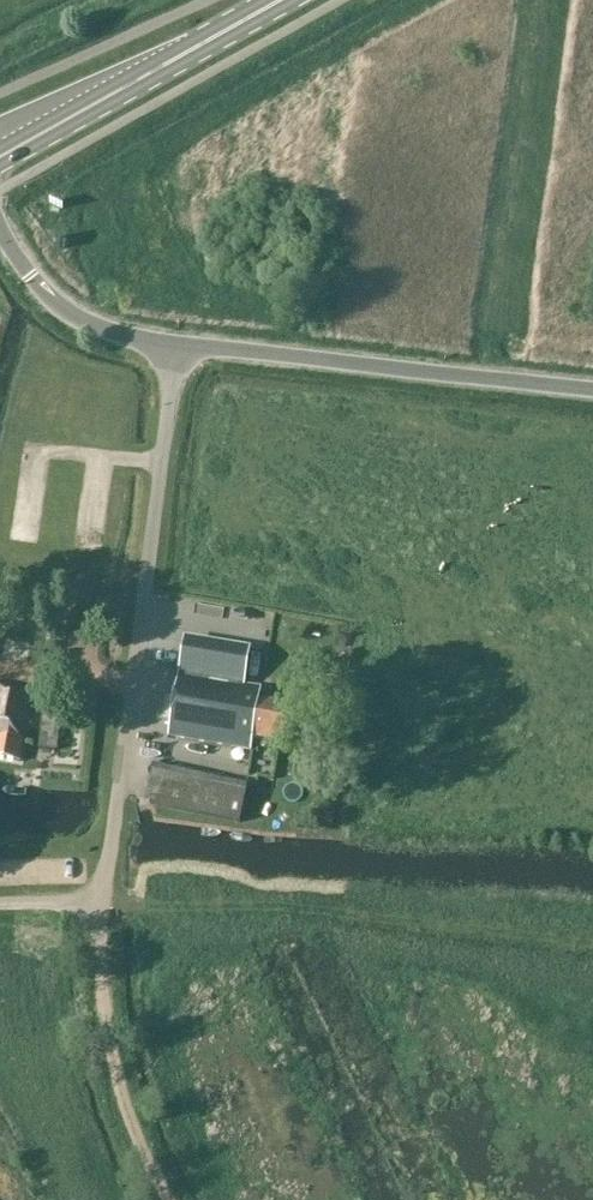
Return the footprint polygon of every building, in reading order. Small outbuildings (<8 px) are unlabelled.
[(250,651),(184,640),(168,739),(180,741),(180,740),(237,749),(250,751),(252,740),(252,739),(285,744),(291,708),(259,703),(262,689),(244,686),(250,651)] [(33,690),(0,684),(0,757),(21,761),(33,690)] [(43,716),(40,748),(58,750),(60,717),(43,716)] [(250,787),(154,768),(147,806),(242,825),(250,787)]
